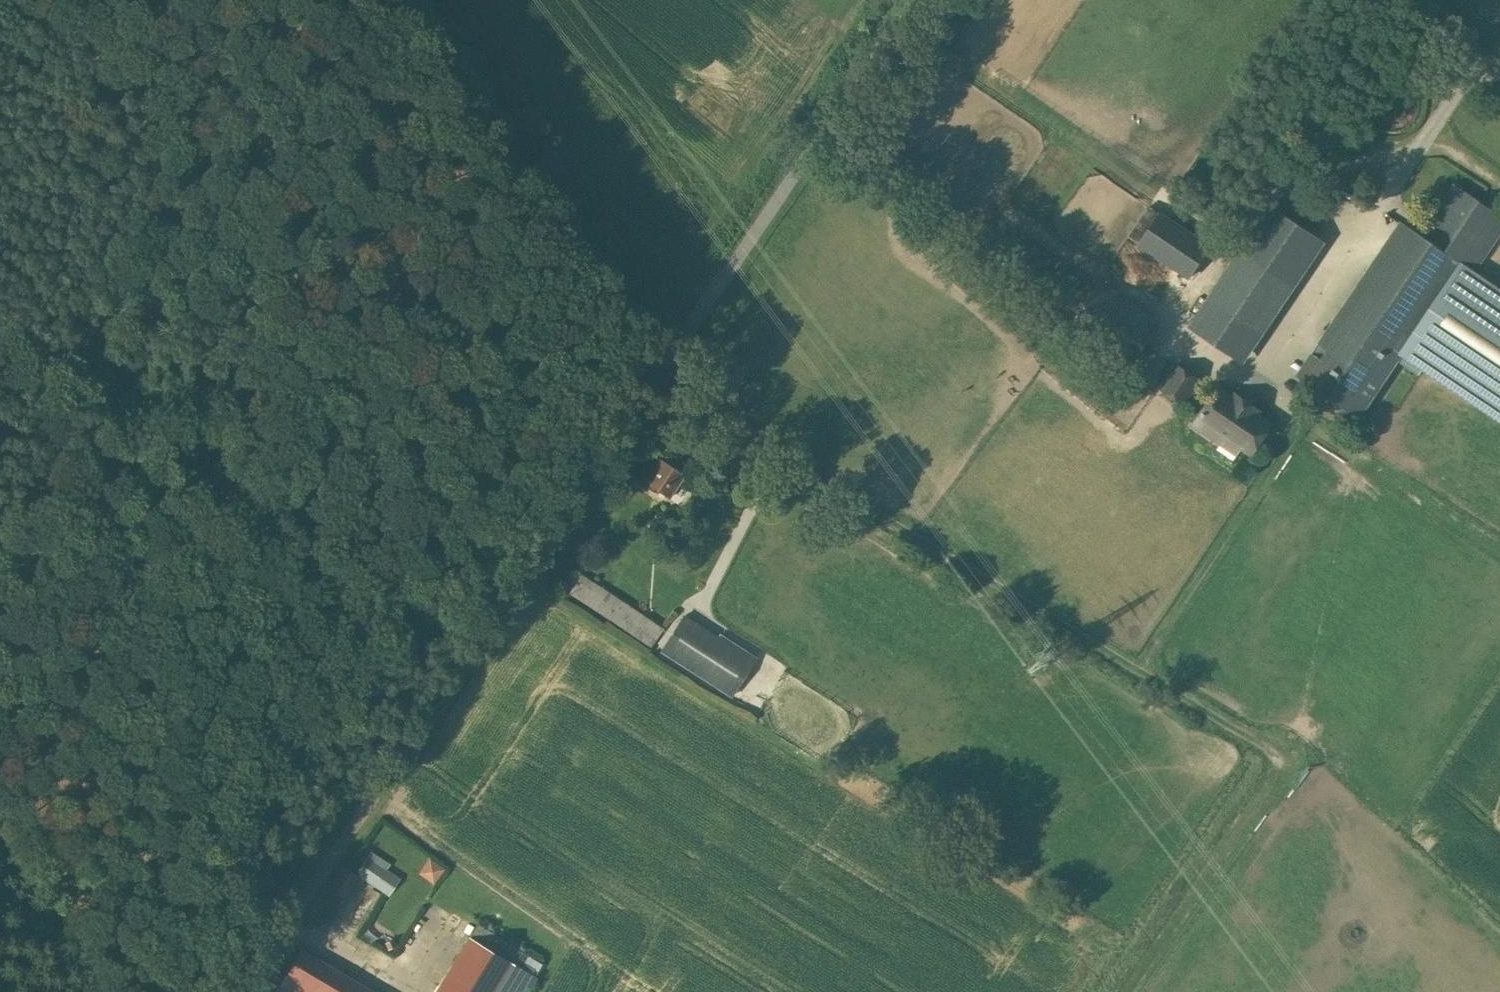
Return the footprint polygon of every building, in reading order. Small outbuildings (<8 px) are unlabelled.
[(1458,187),(1424,238),(1412,230),(1310,381),(1358,413),(1394,359),(1460,262),(1474,271),(1499,232),(1499,222),(1493,217),(1496,213),(1458,187)] [(1160,206),(1137,239),(1195,280),(1218,247),(1160,206)] [(1324,242),(1270,206),(1190,326),(1244,362),(1324,242)] [(1394,359),(1419,376),(1423,369),(1426,366),(1499,416),(1499,289),(1460,262),(1394,359)] [(1203,379),(1181,365),(1164,391),(1186,405),(1203,379)] [(1218,385),(1190,427),(1253,467),(1280,425),(1231,393),(1218,385)] [(683,474),(659,458),(644,481),(668,497),(683,474)] [(568,595),(652,643),(664,622),(579,574),(568,595)] [(754,661),(682,616),(660,651),(731,695),(754,661)] [(426,854),(415,870),(432,882),(443,866),(426,854)] [(367,856),(356,873),(389,895),(400,878),(367,856)] [(477,925),(436,991),(491,991),(509,962),(518,949),(477,925)] [(275,991),(372,991),(298,949),(275,991)] [(491,991),(525,991),(535,974),(509,962),(491,991)]
